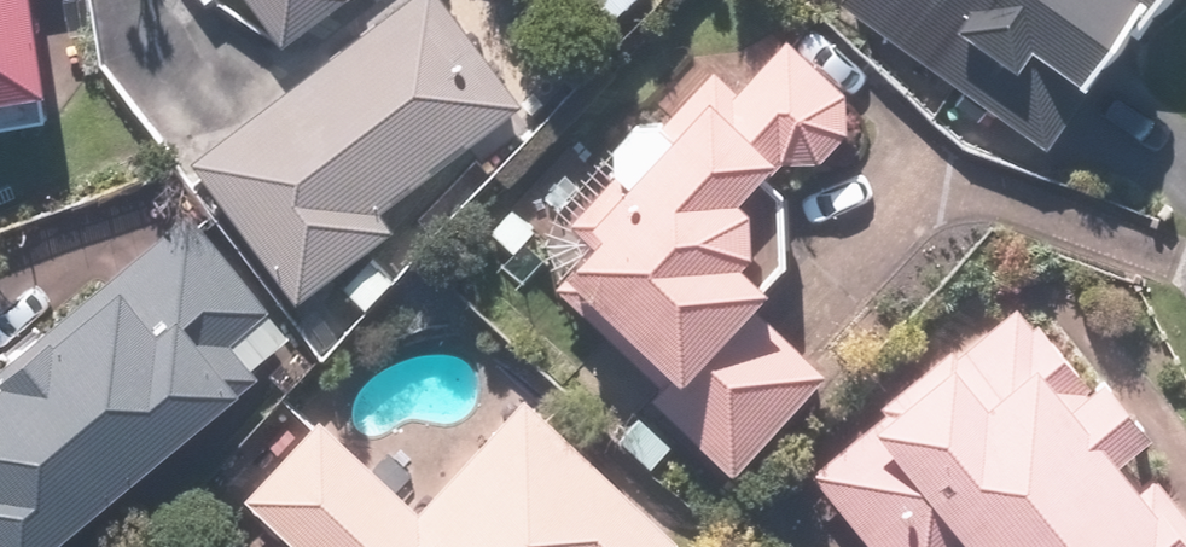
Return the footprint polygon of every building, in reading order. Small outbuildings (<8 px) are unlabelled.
[(67,113),(63,85),(74,83),(59,0),(0,0),(0,124),(67,113)] [(454,0),(421,0),(217,164),(321,293),(408,222),(398,209),(534,99),(454,0)] [(299,40),(354,0),(269,0),(299,40)] [(618,30),(650,0),(588,0),(618,30)] [(964,69),(944,97),(983,124),(1001,98),(1063,141),(1159,0),(864,0),(964,69)] [(755,82),(727,58),(682,105),(670,93),(615,151),(631,166),(585,215),(608,237),(568,279),(758,458),(841,370),(768,301),(798,269),(789,261),(801,249),(801,185),(781,163),(799,143),(833,152),(864,124),(867,86),(801,29),(755,82)] [(197,214),(0,377),(0,508),(32,546),(66,546),(268,380),(237,342),(285,302),(267,281),(276,274),(223,210),(206,224),(197,214)] [(1030,278),(820,469),(890,546),(981,546),(986,543),(990,546),(1185,546),(1185,494),(1138,441),(1172,410),(1043,267),(1030,278)] [(260,482),(328,546),(682,546),(696,532),(598,437),(584,451),(524,394),(425,498),(331,408),(260,482)]
